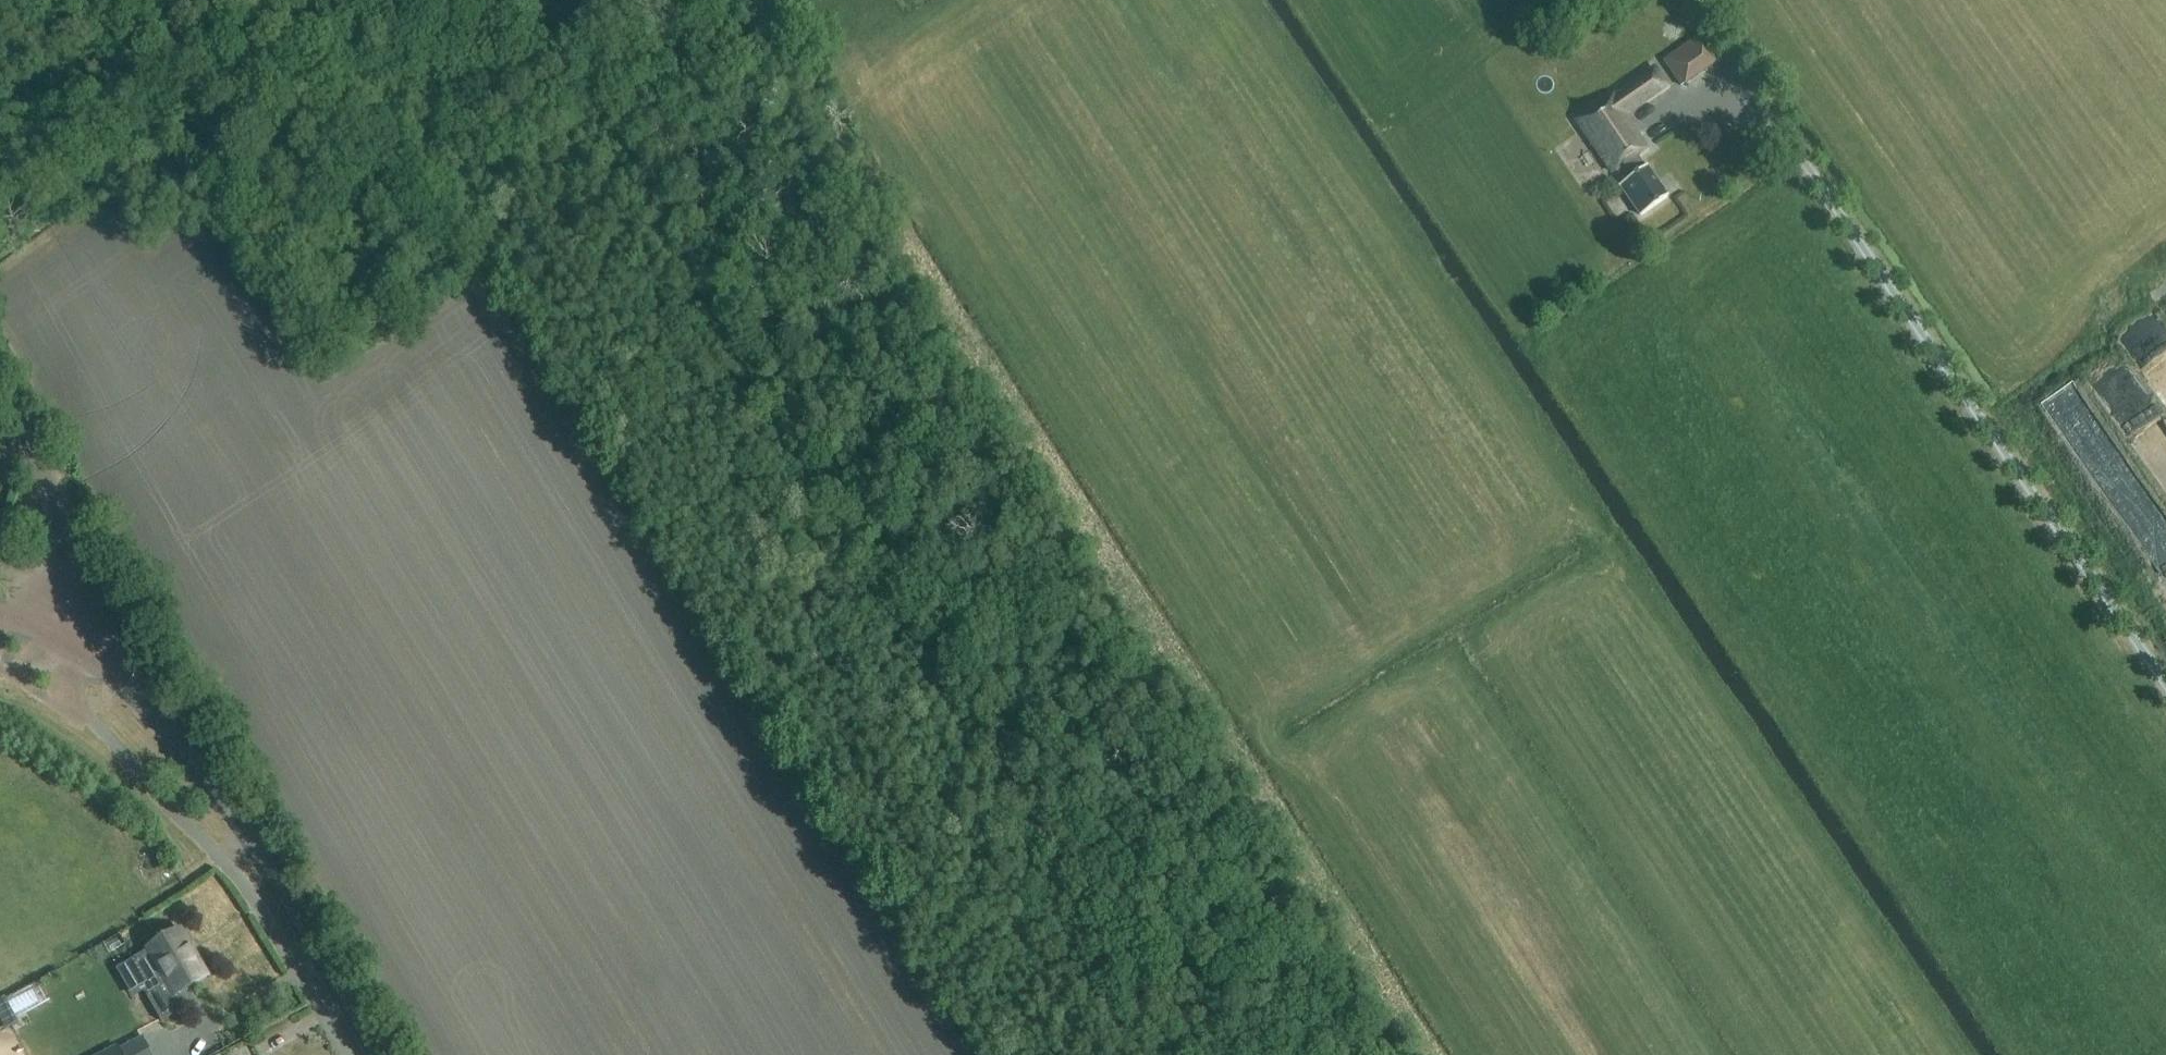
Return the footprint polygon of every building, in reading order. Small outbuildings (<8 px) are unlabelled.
[(1664,60),(1682,86),(1720,60),(1702,34),(1664,60)] [(1644,169),(1636,157),(1644,151),(1635,138),(1640,134),(1627,115),(1666,87),(1651,66),(1575,119),(1613,173),(1617,170),(1625,181),(1624,182),(1646,212),(1667,197),(1646,167),(1644,169)] [(2130,339),(2138,358),(2165,347),(2165,325),(2130,339)] [(207,977),(179,930),(130,958),(148,988),(143,990),(162,1022),(186,1008),(178,994),(207,977)] [(143,1036),(119,1048),(117,1044),(96,1054),(153,1054),(143,1036)]
